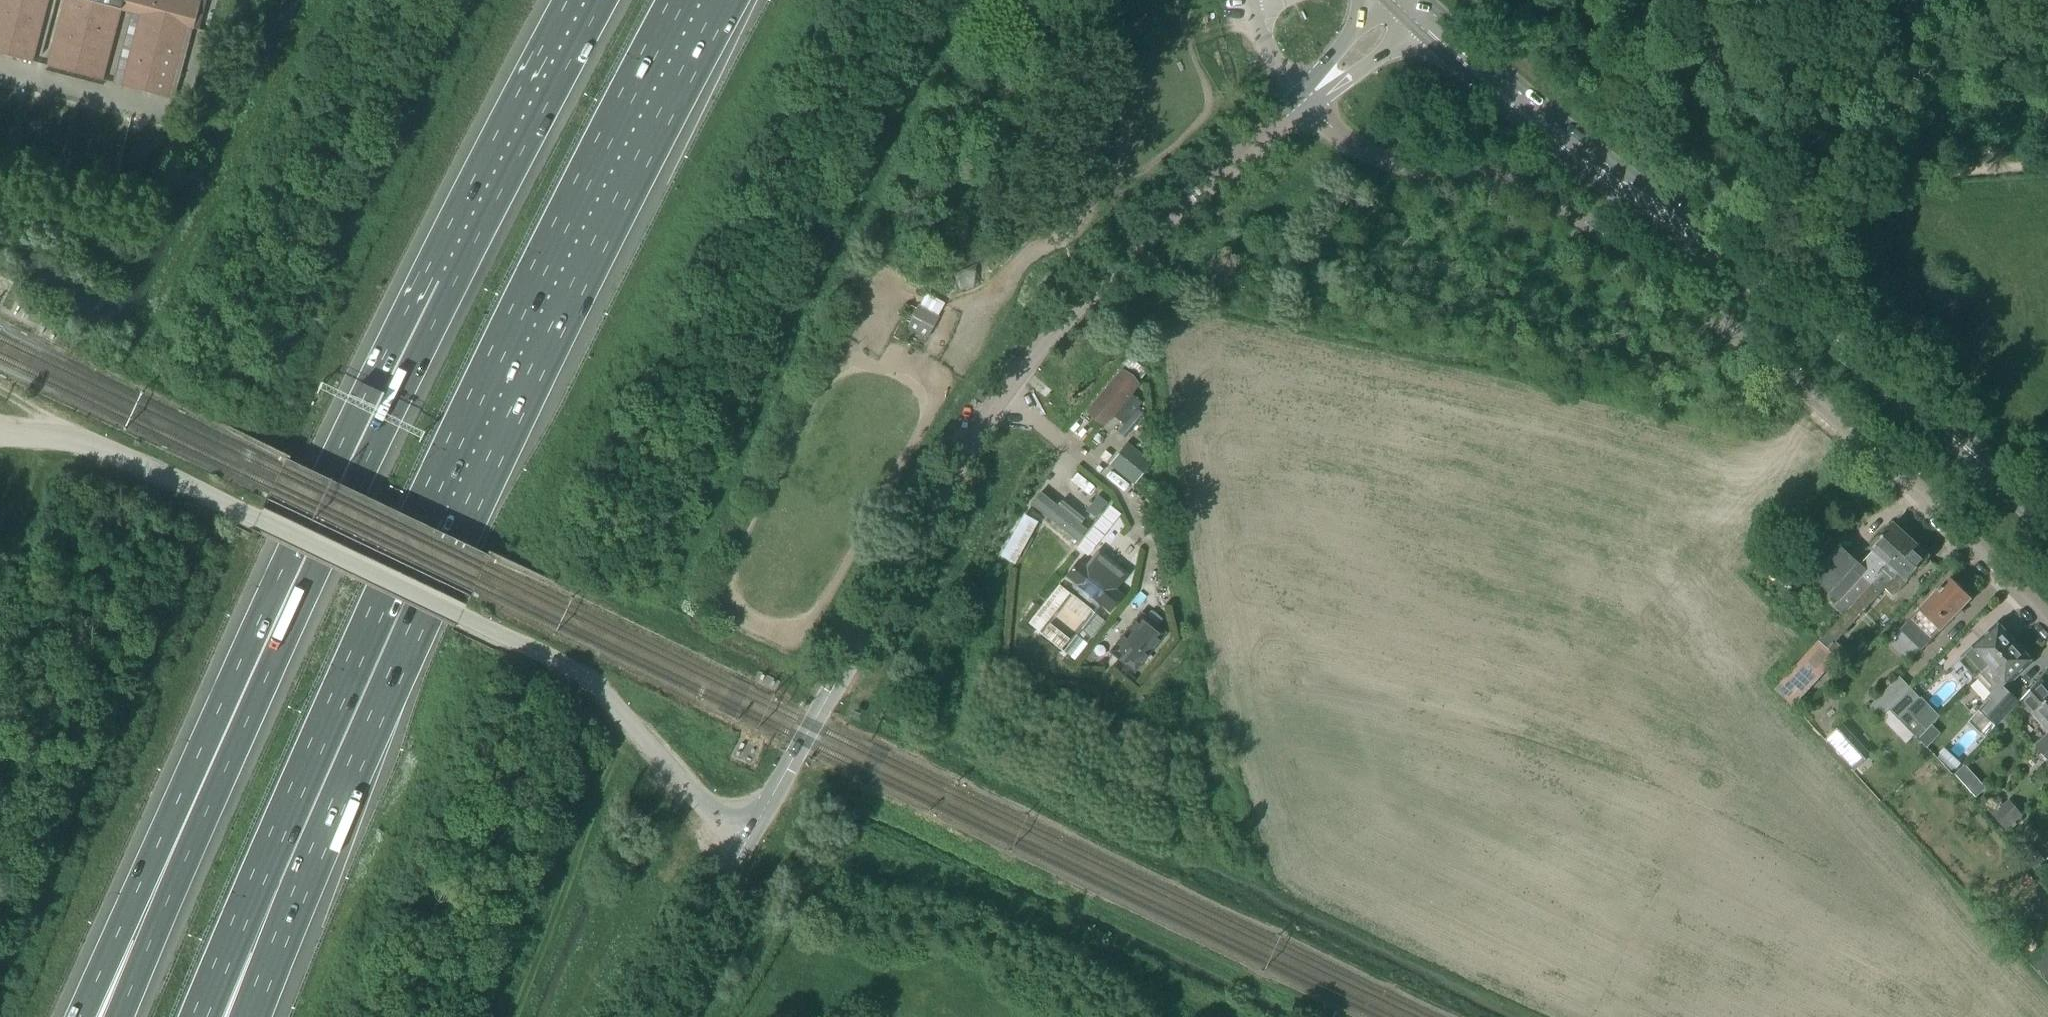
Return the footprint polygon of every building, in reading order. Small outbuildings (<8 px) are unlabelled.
[(32,62),(48,0),(0,0),(0,54),(32,62)] [(103,80),(121,11),(130,14),(112,83),(174,99),(200,0),(63,0),(46,66),(103,80)] [(1036,290),(1045,299),(1056,287),(1048,279),(1036,290)] [(918,307),(907,328),(927,338),(938,317),(918,307)] [(1147,368),(1146,367),(1128,353),(1120,363),(1139,378),(1147,368)] [(1121,372),(1088,412),(1103,425),(1121,405),(1130,413),(1143,398),(1133,390),(1137,385),(1121,372)] [(1111,466),(1136,485),(1151,464),(1127,445),(1111,466)] [(1061,501),(1060,502),(1057,506),(1040,491),(1030,504),(1076,542),(1086,530),(1080,524),(1084,519),(1061,501)] [(1097,495),(1085,511),(1094,519),(1107,503),(1097,495)] [(1801,516),(1805,520),(1808,521),(1815,513),(1808,508),(1801,516)] [(1000,557),(1014,565),(1037,523),(1023,515),(1000,557)] [(1834,607),(1843,615),(1852,606),(1912,541),(1904,534),(1906,532),(1898,524),(1896,526),(1894,525),(1881,539),(1879,537),(1872,544),(1874,546),(1872,548),(1874,550),(1866,559),(1870,562),(1864,568),(1832,539),(1799,575),(1817,591),(1822,585),(1839,601),(1834,607)] [(1912,541),(1852,606),(1861,615),(1881,592),(1889,584),(1897,592),(1908,581),(1929,557),(1927,555),(1929,553),(1921,546),(1919,548),(1912,541)] [(1063,579),(1110,617),(1125,598),(1117,591),(1129,577),(1098,551),(1086,565),(1079,559),(1063,579)] [(1925,646),(1971,598),(1951,578),(1942,588),(1941,587),(1938,590),(1939,591),(1901,630),(1918,646),(1922,643),(1925,646)] [(1040,631),(1072,592),(1060,583),(1028,622),(1040,631)] [(1093,636),(1106,619),(1073,593),(1051,620),(1070,636),(1078,625),(1093,636)] [(1109,650),(1133,669),(1162,632),(1138,613),(1109,650)] [(1041,633),(1063,648),(1071,637),(1049,622),(1041,633)] [(1990,666),(2015,643),(2013,641),(2015,639),(2008,631),(2006,633),(1999,625),(1970,652),(1961,659),(1978,677),(1990,666)] [(1076,633),(1064,650),(1076,659),(1088,641),(1076,633)] [(2015,643),(1990,666),(1978,677),(1994,694),(1981,706),(1967,722),(1984,738),(1996,727),(1993,724),(2016,703),(2002,688),(2031,661),(2024,653),(2025,649),(2020,644),(2017,645),(2015,643)] [(1833,658),(1818,644),(1777,688),(1791,704),(1833,658)] [(1888,723),(1896,715),(1889,708),(1910,688),(1899,678),(1871,706),(1888,723)] [(2045,738),(2047,735),(2047,687),(2041,679),(2020,698),(2043,724),(2037,729),(2045,738)] [(1908,709),(1899,718),(1919,738),(1928,729),(1908,709)] [(1828,739),(1856,769),(1870,756),(1842,726),(1828,739)] [(1936,734),(1930,727),(1927,730),(1918,739),(1925,746),(1936,734)] [(2045,738),(2036,746),(2047,759),(2047,735),(2045,738)] [(2020,818),(2016,812),(2013,809),(1997,822),(2005,831),(2020,818)] [(2036,966),(2047,980),(2047,955),(2036,966)]
